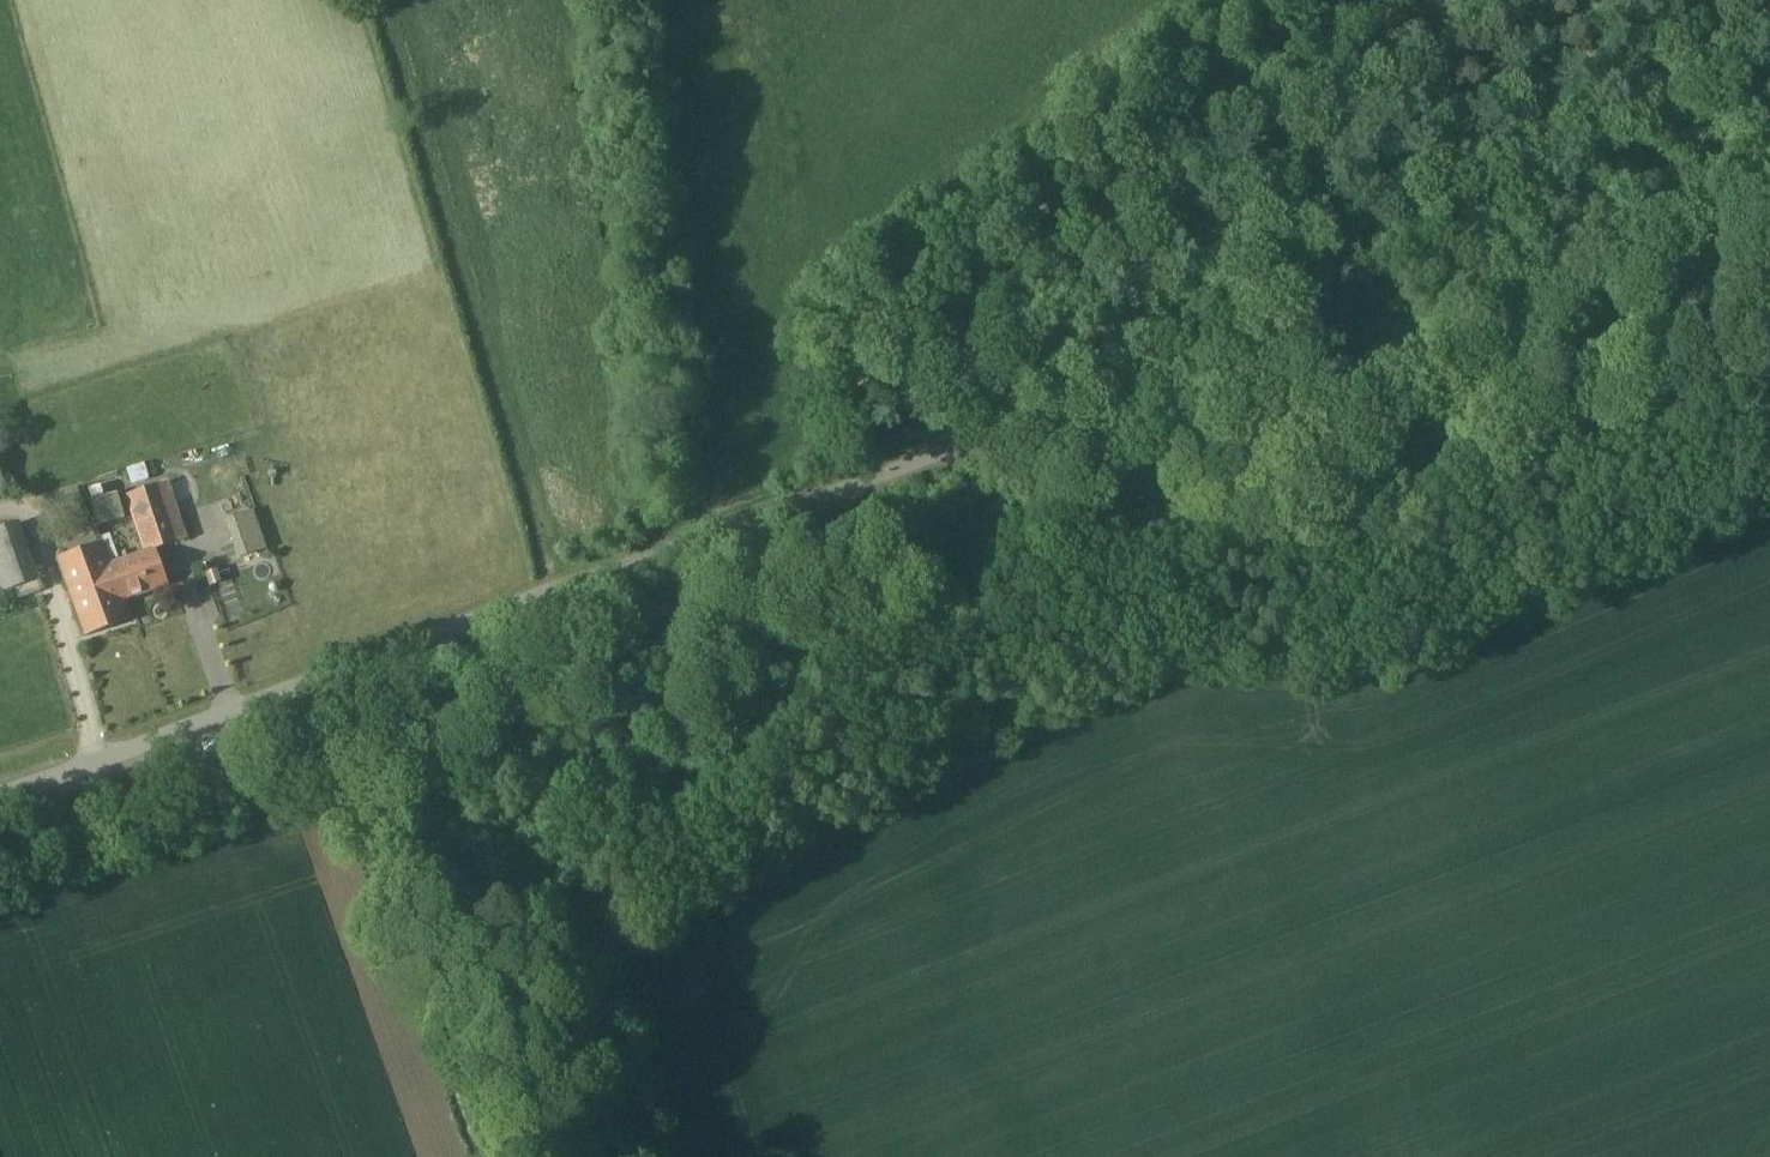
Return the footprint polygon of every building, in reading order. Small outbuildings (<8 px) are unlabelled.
[(143,490),(127,495),(145,553),(155,550),(156,549),(157,550),(188,539),(176,502),(193,497),(186,477),(163,485),(162,484),(143,490)] [(116,495),(91,502),(98,525),(123,517),(116,495)] [(219,530),(228,553),(254,543),(245,520),(219,530)] [(0,528),(0,593),(39,581),(19,521),(0,528)] [(102,544),(58,559),(85,634),(86,637),(132,621),(125,601),(169,585),(157,550),(156,549),(155,550),(145,553),(144,554),(109,566),(102,544)]
